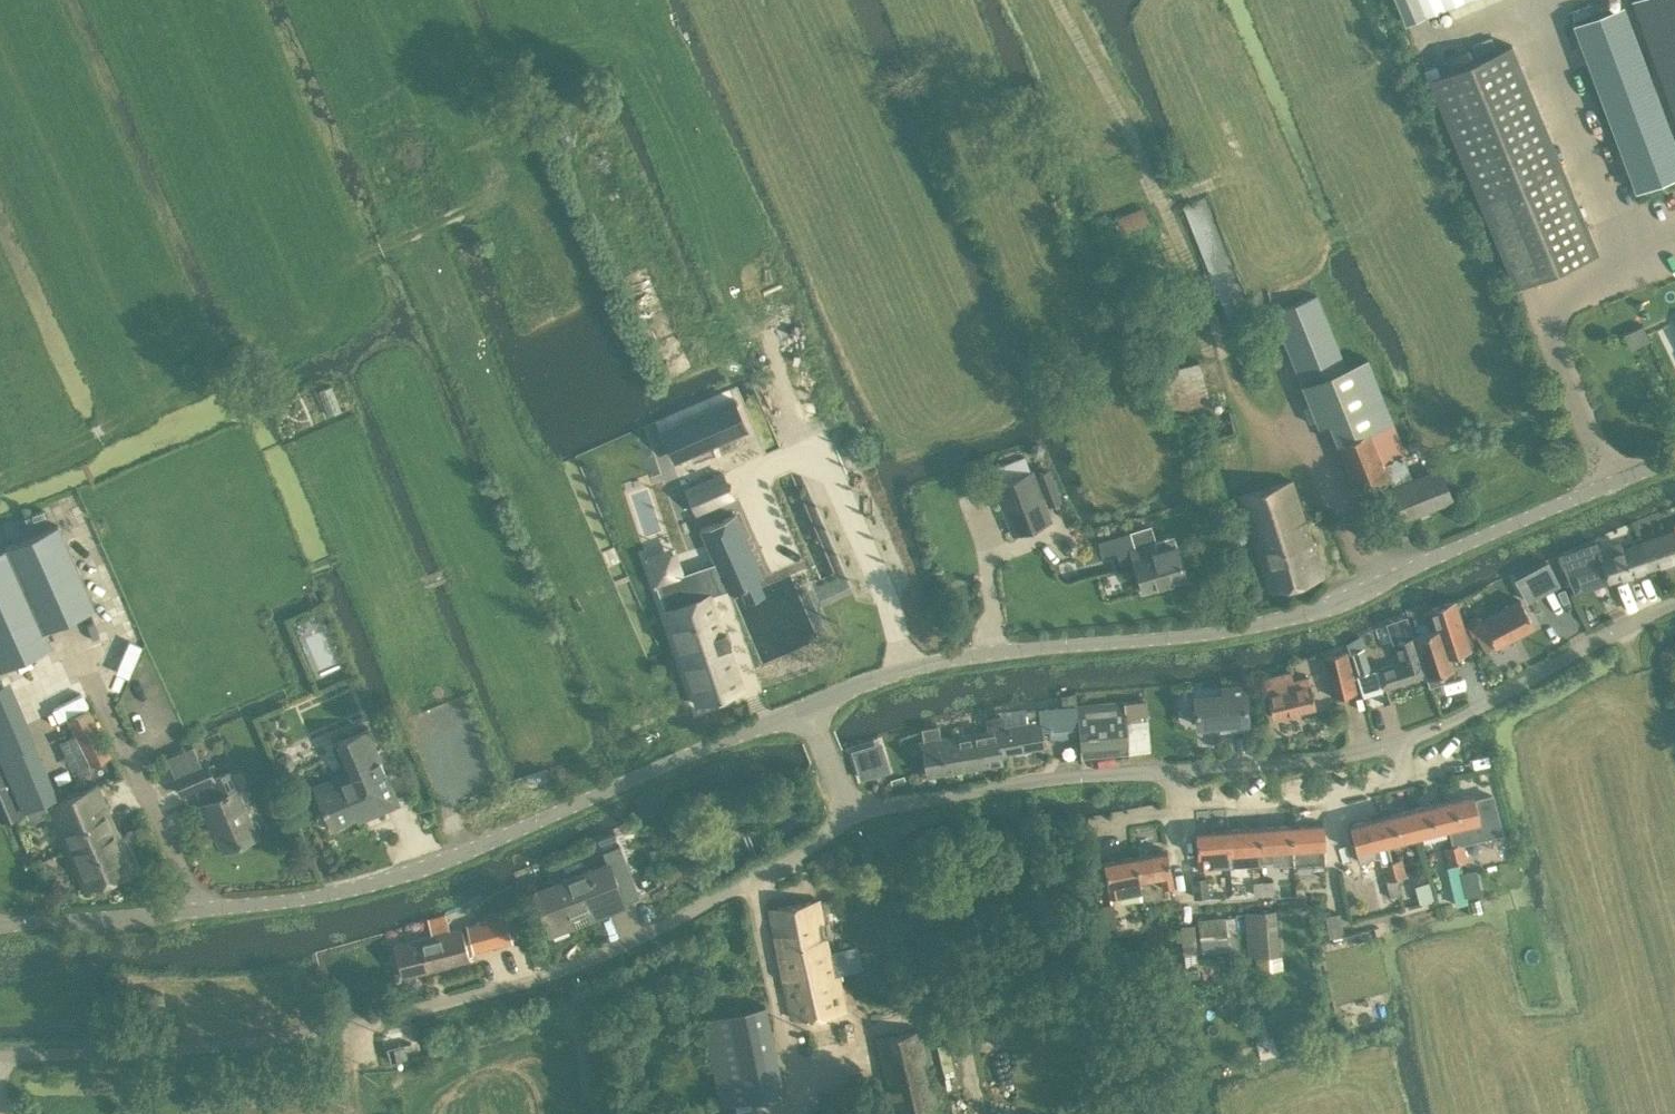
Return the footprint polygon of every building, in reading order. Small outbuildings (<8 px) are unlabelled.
[(1454,0),(1396,0),(1404,21),(1454,0)] [(1674,117),(1674,0),(1631,0),(1674,117)] [(1573,22),(1635,190),(1674,175),(1674,143),(1623,4),(1573,22)] [(1492,35),(1473,43),(1477,52),(1496,44),(1492,35)] [(1438,74),(1428,78),(1513,284),(1597,249),(1511,43),(1438,74)] [(1434,64),(1424,68),(1428,78),(1438,74),(1434,64)] [(1141,205),(1113,217),(1120,233),(1148,221),(1141,205)] [(1404,517),(1452,498),(1439,467),(1411,478),(1401,454),(1404,453),(1365,357),(1344,365),(1315,293),(1272,311),(1317,424),(1327,420),(1355,490),(1390,476),(1393,485),(1392,486),(1404,517)] [(733,397),(675,423),(688,454),(746,428),(733,397)] [(1234,430),(1227,407),(1204,414),(1210,437),(1234,430)] [(1031,443),(1030,450),(1035,455),(1038,454),(1042,453),(1043,446),(1038,441),(1036,442),(1031,443)] [(1048,506),(1063,500),(1050,467),(1035,473),(1048,506)] [(1013,532),(1049,518),(1030,469),(998,482),(1004,496),(1000,498),(1013,532)] [(722,471),(685,487),(696,511),(733,495),(722,471)] [(1269,590),(1321,574),(1291,477),(1239,493),(1269,590)] [(664,607),(696,703),(743,687),(729,645),(731,644),(731,643),(728,644),(724,631),(726,630),(726,629),(724,629),(711,593),(726,587),(728,591),(740,586),(747,601),(763,594),(757,579),(763,576),(735,512),(700,527),(716,563),(685,574),(668,580),(676,603),(664,607)] [(1231,526),(1228,527),(1232,542),(1236,541),(1246,538),(1241,522),(1231,526)] [(96,604),(59,523),(0,549),(0,664),(1,666),(52,643),(45,627),(96,604)] [(1143,590),(1185,577),(1175,544),(1172,535),(1154,540),(1150,525),(1131,531),(1138,555),(1133,556),(1143,590)] [(1649,566),(1674,557),(1674,530),(1641,541),(1649,566)] [(1596,541),(1558,555),(1573,592),(1589,586),(1586,578),(1606,571),(1609,580),(1649,566),(1641,541),(1622,548),(1620,543),(1599,550),(1596,541)] [(1546,561),(1515,577),(1527,600),(1558,583),(1546,561)] [(1496,644),(1533,623),(1519,598),(1481,619),(1478,613),(1464,621),(1472,636),(1476,634),(1484,648),(1494,642),(1496,644)] [(1428,684),(1443,679),(1440,671),(1453,666),(1445,642),(1466,635),(1453,599),(1427,608),(1433,627),(1412,634),(1414,641),(1425,673),(1426,676),(1428,684)] [(1383,687),(1425,673),(1414,641),(1412,634),(1406,615),(1386,621),(1399,660),(1377,667),(1383,687)] [(1358,673),(1371,669),(1364,648),(1352,652),(1358,673)] [(1331,694),(1355,688),(1345,649),(1321,655),(1331,694)] [(1307,674),(1292,678),(1290,670),(1262,677),(1272,715),(1315,705),(1307,674)] [(1244,686),(1230,687),(1193,690),(1196,724),(1233,722),(1233,728),(1247,727),(1244,686)] [(45,800),(0,691),(0,751),(24,809),(45,800)] [(1075,693),(1066,694),(1066,696),(1067,705),(1076,704),(1075,695),(1075,693)] [(1123,699),(1128,749),(1149,747),(1147,729),(1184,727),(1181,694),(1123,699)] [(1076,704),(1076,710),(1079,735),(1081,755),(1128,749),(1123,699),(1076,704)] [(1079,735),(1076,710),(1076,704),(1067,705),(1027,709),(1029,722),(1003,727),(1001,716),(988,718),(989,729),(993,728),(995,740),(997,752),(1044,745),(1041,728),(1049,727),(1050,737),(1079,735)] [(89,763),(111,753),(88,707),(67,717),(89,763)] [(962,751),(959,734),(940,737),(937,725),(923,727),(925,740),(921,741),(925,773),(964,767),(962,751)] [(354,757),(361,773),(317,791),(331,825),(364,811),(366,816),(397,803),(366,728),(345,736),(354,757)] [(962,751),(964,767),(998,761),(997,752),(995,740),(993,728),(989,729),(959,734),(962,751)] [(865,747),(854,751),(861,776),(872,773),(865,747)] [(291,753),(286,751),(277,754),(275,759),(278,768),(283,770),(292,767),(294,763),(291,753)] [(2,818),(22,810),(0,756),(0,814),(2,818)] [(206,781),(213,778),(205,760),(173,773),(181,792),(206,781)] [(228,771),(213,778),(206,781),(213,798),(200,804),(208,821),(210,820),(223,849),(256,834),(254,831),(257,829),(259,825),(258,821),(256,818),(252,817),(248,817),(228,771)] [(66,846),(114,826),(96,783),(48,803),(66,846)] [(1474,798),(1473,792),(1440,801),(1447,826),(1452,844),(1501,831),(1492,794),(1474,798)] [(1440,801),(1439,799),(1410,807),(1417,834),(1447,826),(1440,801)] [(1380,814),(1387,841),(1417,834),(1410,807),(1380,814)] [(1387,841),(1380,814),(1349,822),(1358,859),(1377,854),(1374,844),(1387,841)] [(1290,823),(1292,846),(1293,862),(1325,860),(1322,820),(1290,823)] [(1272,847),(1292,846),(1290,823),(1262,825),(1262,848),(1263,856),(1272,855),(1272,847)] [(1262,848),(1262,825),(1233,826),(1235,850),(1262,848)] [(114,826),(66,846),(84,889),(133,869),(114,826)] [(1235,850),(1233,826),(1195,829),(1198,866),(1230,864),(1229,850),(1235,850)] [(1452,844),(1457,860),(1465,858),(1461,842),(1452,844)] [(1457,860),(1452,844),(1444,846),(1449,863),(1457,860)] [(1135,853),(1139,876),(1160,872),(1163,886),(1173,884),(1166,848),(1135,853)] [(1135,853),(1103,859),(1110,896),(1141,890),(1139,876),(1135,853)] [(1392,860),(1396,876),(1405,874),(1400,857),(1392,860)] [(1396,876),(1392,860),(1383,862),(1388,878),(1396,876)] [(606,910),(623,903),(607,861),(533,889),(549,931),(567,924),(564,915),(602,901),(606,910)] [(1456,904),(1469,901),(1459,862),(1447,865),(1456,904)] [(1207,876),(1193,877),(1194,895),(1208,894),(1207,876)] [(1400,894),(1396,876),(1388,878),(1386,879),(1390,896),(1400,894)] [(1263,892),(1263,879),(1253,879),(1253,892),(1263,892)] [(1263,879),(1263,892),(1274,891),(1273,879),(1263,879)] [(1421,901),(1434,898),(1429,881),(1416,884),(1421,901)] [(835,970),(860,965),(856,944),(827,949),(816,897),(768,907),(791,1019),(843,1008),(835,970)] [(1106,934),(1117,932),(1112,901),(1100,903),(1106,934)] [(1277,955),(1274,910),(1243,912),(1246,957),(1277,955)] [(504,914),(467,924),(474,949),(511,938),(504,914)] [(1225,917),(1198,919),(1200,937),(1216,936),(1227,935),(1225,917)] [(1193,924),(1180,925),(1183,953),(1196,952),(1193,924)] [(400,975),(469,957),(461,925),(391,943),(400,975)] [(1245,973),(1238,975),(1241,987),(1248,985),(1245,973)] [(153,1004),(163,1003),(162,992),(152,992),(153,1004)] [(720,1102),(781,1091),(764,1003),(704,1014),(720,1102)] [(918,1027),(875,1037),(893,1113),(938,1113),(918,1027)] [(405,1045),(393,1047),(396,1058),(407,1056),(405,1045)]
